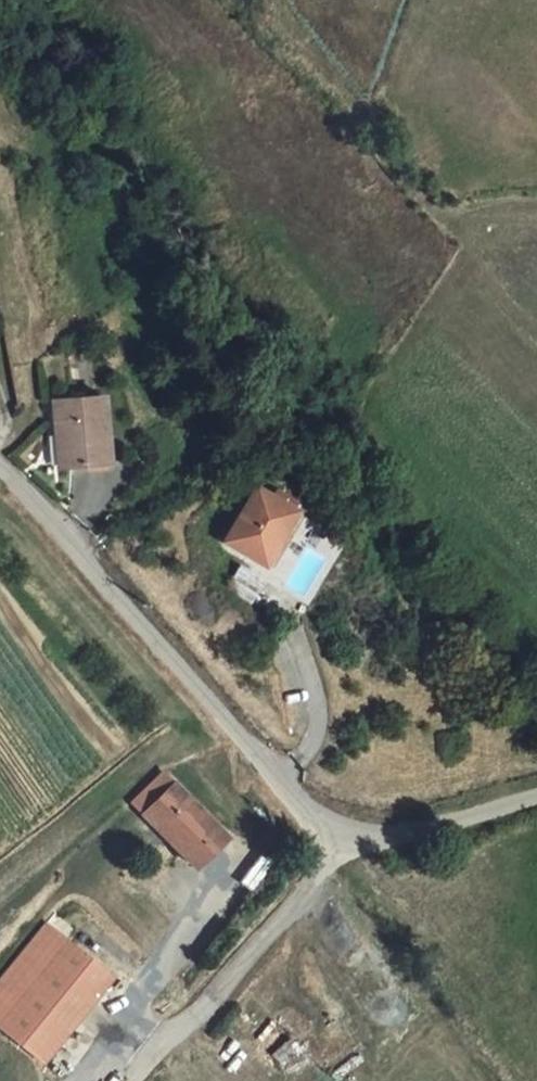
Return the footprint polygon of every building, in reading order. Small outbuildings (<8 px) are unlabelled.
[(104,376),(51,381),(54,416),(68,415),(70,448),(110,446),(104,376)] [(70,448),(68,415),(54,416),(57,449),(70,448)] [(254,471),(222,522),(263,549),(296,497),(254,471)] [(233,592),(256,600),(264,577),(241,569),(233,592)] [(190,838),(219,809),(171,763),(142,792),(190,838)] [(62,913),(0,987),(0,1002),(40,1035),(109,951),(62,913)]
